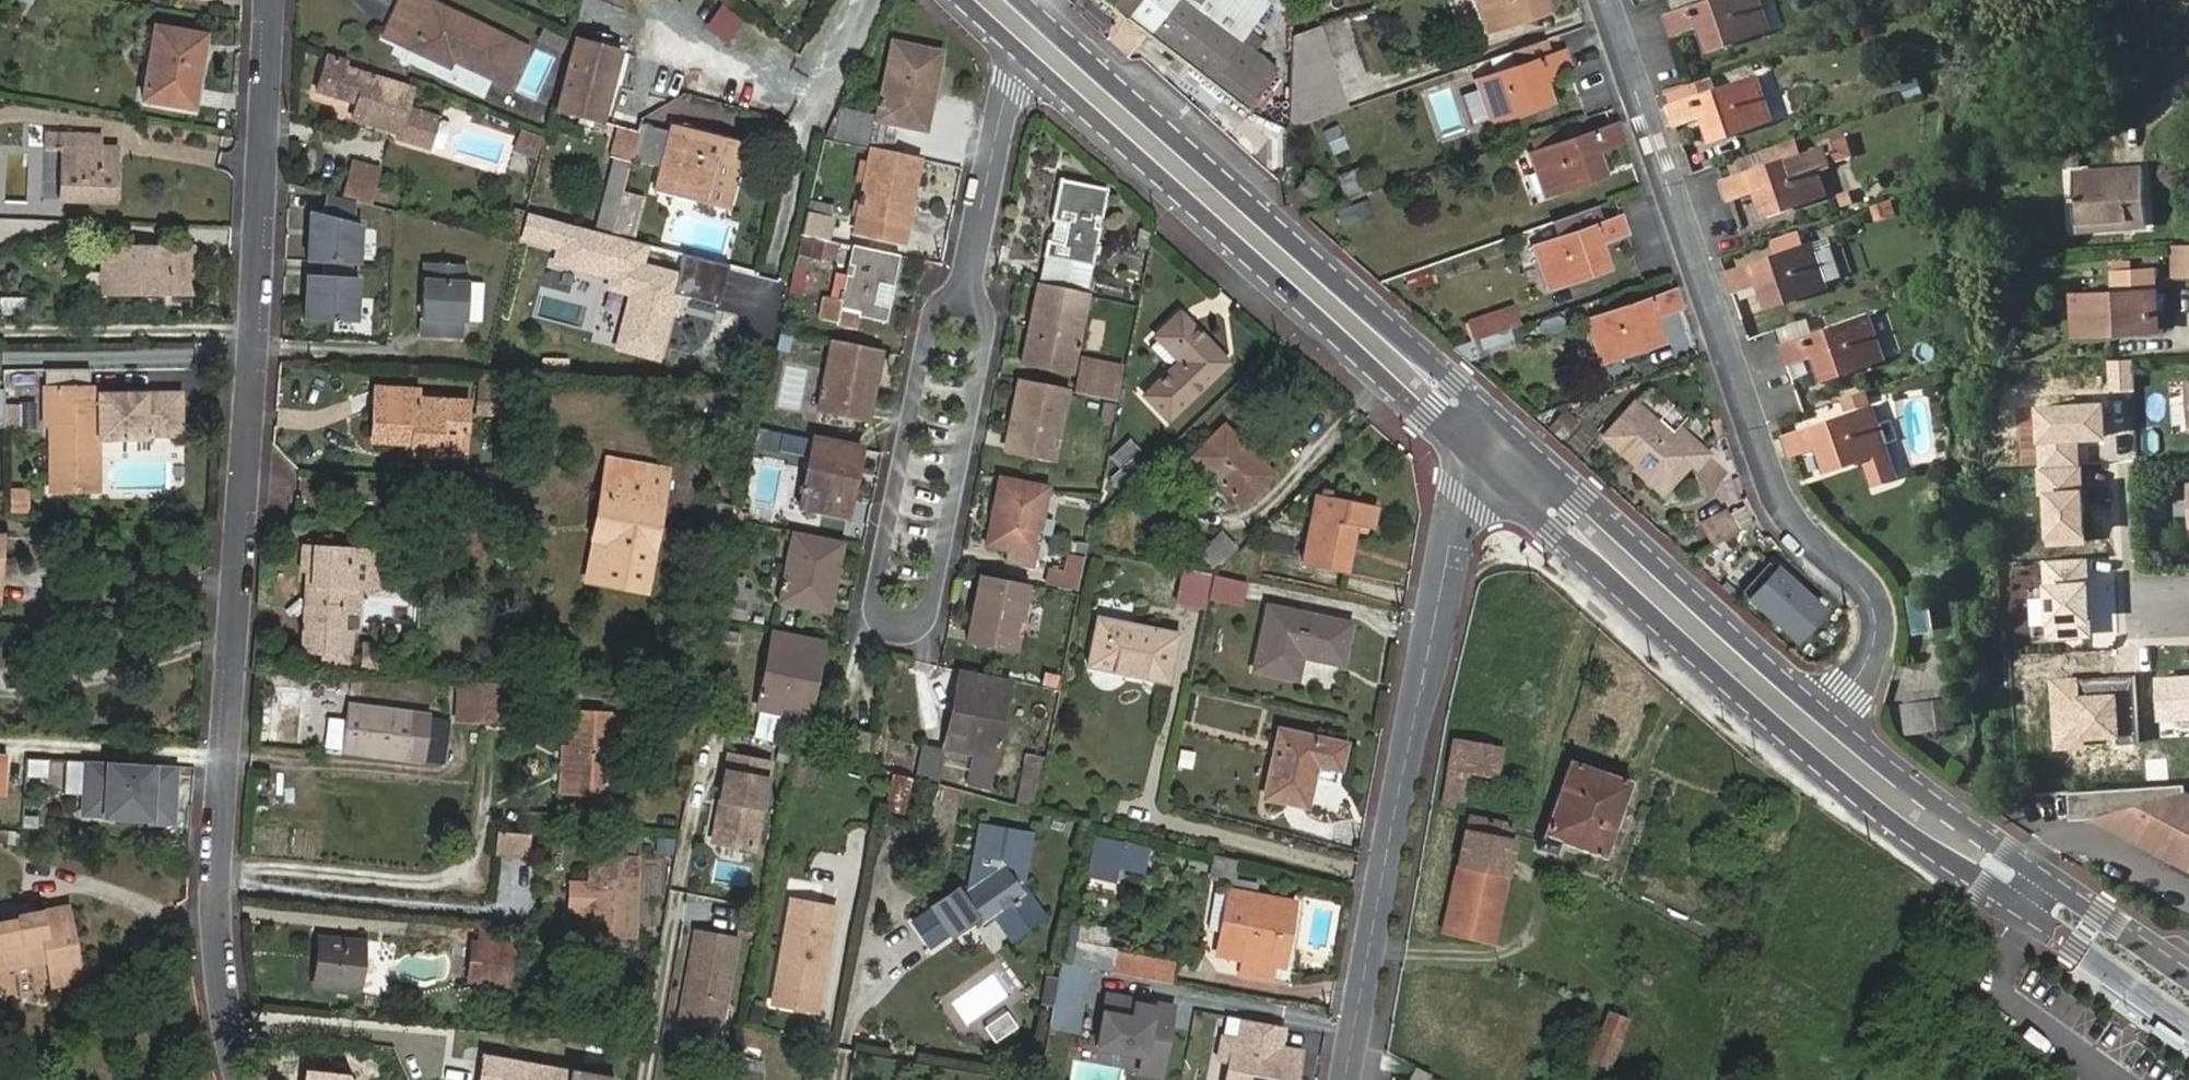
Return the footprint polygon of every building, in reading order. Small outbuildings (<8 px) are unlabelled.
[(442,0),(396,0),(380,34),(450,66),(453,59),(497,78),(517,34),(442,0)] [(1249,29),(1241,38),(1188,0),(1103,0),(1123,16),(1149,35),(1246,110),(1277,69),(1254,50),(1263,39),(1249,29)] [(1241,38),(1249,29),(1269,0),(1188,0),(1241,38)] [(1487,25),(1540,8),(1538,0),(1478,0),(1487,25)] [(1487,25),(1490,31),(1550,11),(1545,0),(1538,0),(1540,8),(1487,25)] [(1667,15),(1673,34),(1699,24),(1707,21),(1713,40),(1766,21),(1759,0),(1711,0),(1667,15)] [(708,28),(726,41),(742,19),(724,6),(708,28)] [(1707,21),(1699,24),(1709,49),(1769,28),(1766,21),(1713,40),(1707,21)] [(143,98),(191,107),(204,35),(155,27),(143,98)] [(1286,130),(1347,109),(1320,27),(1291,37),(1286,130)] [(595,45),(576,39),(558,110),(577,115),(576,121),(606,128),(608,122),(603,121),(619,51),(625,52),(627,46),(598,39),(595,45)] [(1544,77),(1569,68),(1563,51),(1551,55),(1546,39),(1512,51),(1518,67),(1478,80),(1490,116),(1543,98),(1538,79),(1544,77)] [(924,129),(928,114),(914,111),(917,91),(932,93),(939,53),(893,43),(887,72),(891,73),(890,83),(885,82),(882,99),(879,99),(877,107),(880,108),(878,120),(897,124),(924,129)] [(357,103),(353,118),(399,132),(397,141),(432,151),(432,150),(440,121),(440,120),(406,109),(413,86),(344,66),(345,59),(328,55),(317,90),(357,103)] [(1716,74),(1665,92),(1670,106),(1721,88),(1716,74)] [(1721,88),(1670,106),(1676,122),(1702,114),(1709,111),(1716,131),(1770,113),(1757,75),(1721,88)] [(1908,98),(1929,91),(1923,76),(1902,83),(1908,98)] [(1543,98),(1490,116),(1493,123),(1552,103),(1544,77),(1538,79),(1543,98)] [(914,111),(928,114),(932,93),(917,91),(914,111)] [(826,131),(824,138),(866,147),(872,118),(874,113),(837,106),(826,131)] [(1709,111),(1702,114),(1710,139),(1772,118),(1770,113),(1716,131),(1709,111)] [(872,118),(866,147),(872,148),(891,152),(897,124),(878,120),(872,118)] [(456,126),(440,121),(432,150),(448,154),(456,126)] [(1597,150),(1624,141),(1618,124),(1530,153),(1543,191),(1596,172),(1590,152),(1597,150)] [(730,210),(746,144),(671,125),(655,190),(730,210)] [(1332,153),(1347,147),(1340,127),(1325,133),(1332,153)] [(609,163),(630,168),(638,137),(617,131),(609,163)] [(546,136),(529,132),(525,149),(541,153),(546,136)] [(47,143),(61,144),(61,199),(114,200),(116,147),(99,146),(99,136),(47,133),(47,143)] [(891,152),(872,148),(868,167),(872,169),(870,179),(866,179),(862,197),(859,195),(858,202),(860,204),(859,211),(879,215),(878,221),(905,226),(907,211),(895,207),(898,187),(911,189),(919,157),(891,152)] [(1606,176),(1597,150),(1590,152),(1596,172),(1543,191),(1545,197),(1606,176)] [(1811,151),(1724,180),(1730,197),(1757,189),(1763,187),(1770,205),(1824,186),(1811,151)] [(2075,170),(2076,229),(2145,223),(2142,166),(2075,170)] [(1347,200),(1369,190),(1358,167),(1336,177),(1347,200)] [(1294,190),(1313,204),(1328,185),(1309,170),(1294,190)] [(354,176),(348,198),(356,201),(374,205),(380,183),(354,176)] [(1045,255),(1092,263),(1095,253),(1098,252),(1099,245),(1097,244),(1100,227),(1095,227),(1097,216),(1102,217),(1108,188),(1060,178),(1051,220),(1067,223),(1062,243),(1048,241),(1045,255)] [(1825,193),(1824,186),(1770,205),(1763,187),(1757,189),(1765,213),(1825,193)] [(310,211),(307,260),(307,261),(324,262),(323,276),(307,275),(304,318),(356,321),(358,278),(352,277),(352,264),(359,264),(359,263),(362,224),(355,223),(356,201),(348,198),(327,193),(322,214),(310,211)] [(644,199),(624,194),(613,236),(633,241),(644,199)] [(1343,203),(1337,205),(1343,225),(1376,213),(1370,194),(1343,203)] [(1898,210),(1893,196),(1886,198),(1891,212),(1898,210)] [(1891,212),(1886,198),(1874,203),(1878,216),(1891,212)] [(1599,223),(1594,208),(1554,222),(1559,237),(1599,223)] [(526,213),(521,236),(561,245),(567,224),(526,213)] [(1600,243),(1626,234),(1620,216),(1599,223),(1559,237),(1534,245),(1547,283),(1600,265),(1594,245),(1600,243)] [(902,241),(905,226),(878,221),(875,220),(873,235),(902,241)] [(590,230),(567,224),(561,245),(585,251),(590,230)] [(1150,248),(1153,232),(1154,230),(1139,227),(1136,245),(1150,248)] [(1779,253),(1726,271),(1732,290),(1760,281),(1766,278),(1772,298),(1825,280),(1815,248),(1812,242),(1807,244),(1801,227),(1774,237),(1779,253)] [(797,244),(795,251),(810,254),(813,236),(799,233),(797,244)] [(1812,242),(1815,248),(1833,242),(1832,236),(1812,242)] [(1833,242),(1815,248),(1825,280),(1829,279),(1844,274),(1833,242)] [(1600,265),(1547,283),(1549,290),(1609,268),(1600,243),(1594,245),(1600,265)] [(898,255),(852,245),(848,264),(853,266),(851,275),(846,274),(843,291),(839,291),(838,299),(842,300),(840,308),(860,312),(859,316),(886,321),(889,306),(875,304),(879,282),(892,285),(898,255)] [(83,275),(83,291),(192,292),(192,248),(103,248),(103,274),(83,275)] [(1039,285),(1086,295),(1088,283),(1092,263),(1045,255),(1039,285)] [(464,319),(467,280),(464,280),(465,263),(425,260),(421,334),(461,337),(462,318),(464,319)] [(616,347),(657,357),(678,276),(639,265),(616,347)] [(2150,292),(2157,291),(2156,272),(2115,274),(2115,292),(2076,294),(2079,334),(2119,333),(2119,325),(2151,323),(2150,292)] [(1829,279),(1825,280),(1772,298),(1766,278),(1760,281),(1768,305),(1831,285),(1829,279)] [(1084,312),(1086,295),(1039,285),(1026,351),(1053,357),(1054,353),(1074,357),(1076,349),(1079,349),(1080,343),(1078,342),(1080,326),(1083,327),(1085,313),(1084,312)] [(813,318),(837,323),(840,308),(842,300),(838,299),(839,291),(820,287),(813,318)] [(1655,317),(1681,307),(1675,289),(1588,319),(1601,358),(1656,340),(1649,319),(1655,317)] [(2159,331),(2157,291),(2150,292),(2151,323),(2119,325),(2119,333),(2159,331)] [(25,311),(24,298),(1,298),(2,311),(25,311)] [(1469,321),(1475,341),(1522,324),(1515,304),(1469,321)] [(860,312),(840,308),(837,323),(857,327),(859,316),(860,312)] [(1168,419),(1227,362),(1180,313),(1156,336),(1179,361),(1145,395),(1168,419)] [(1869,315),(1781,345),(1787,363),(1814,354),(1819,352),(1826,371),(1882,351),(1871,320),(1869,315)] [(1888,315),(1871,320),(1882,351),(1899,345),(1888,315)] [(1664,343),(1655,317),(1649,319),(1656,340),(1601,358),(1602,364),(1664,343)] [(852,348),(833,344),(830,362),(827,362),(825,371),(827,373),(823,391),(822,390),(820,398),(822,398),(821,404),(840,409),(839,413),(866,418),(869,404),(855,401),(859,379),(873,382),(879,353),(852,348)] [(1053,357),(1026,351),(1022,366),(1050,373),(1053,357)] [(1819,352),(1814,354),(1822,378),(1884,357),(1882,351),(1826,371),(1819,352)] [(1070,377),(1074,357),(1054,353),(1053,357),(1050,373),(1070,377)] [(1077,393),(1115,400),(1120,367),(1084,360),(1077,393)] [(85,388),(85,366),(43,366),(43,389),(85,388)] [(499,417),(502,377),(479,376),(476,416),(499,417)] [(2180,379),(2183,427),(2188,426),(2188,379),(2180,379)] [(1067,391),(1019,381),(1014,412),(1028,415),(1023,436),(1009,434),(1006,449),(1034,454),(1036,449),(1054,454),(1060,421),(1056,420),(1058,409),(1063,410),(1067,391)] [(411,444),(411,453),(464,457),(467,401),(418,397),(418,389),(375,387),(372,441),(411,444)] [(49,424),(50,491),(92,490),(93,452),(87,453),(86,442),(98,442),(98,440),(98,427),(121,426),(121,440),(148,441),(148,437),(182,438),(183,392),(152,391),(143,400),(131,400),(122,391),(98,391),(98,388),(85,388),(43,389),(43,425),(49,424)] [(1871,400),(1867,388),(1858,391),(1862,403),(1871,400)] [(152,391),(122,391),(131,400),(143,400),(152,391)] [(1638,455),(1634,459),(1664,485),(1689,457),(1698,465),(1710,451),(1682,424),(1675,433),(1636,397),(1604,433),(1619,446),(1624,442),(1638,455)] [(1104,419),(1114,422),(1118,405),(1104,402),(1101,419),(1104,419)] [(840,409),(821,404),(820,408),(839,413),(840,409)] [(1873,407),(1784,437),(1789,453),(1817,445),(1824,443),(1830,461),(1869,448),(1871,455),(1864,458),(1870,476),(1892,468),(1873,407)] [(1102,428),(1113,431),(1114,422),(1104,419),(1102,428)] [(121,426),(98,427),(98,440),(121,440),(121,426)] [(1194,456),(1241,505),(1271,473),(1224,426),(1194,456)] [(780,433),(757,428),(755,441),(778,446),(780,433)] [(833,443),(814,439),(810,458),(815,460),(813,470),(808,469),(804,487),(800,486),(799,493),(803,494),(801,501),(821,506),(820,509),(847,515),(850,499),(837,496),(840,476),(854,478),(860,449),(833,443)] [(98,442),(86,442),(87,453),(93,452),(92,490),(99,490),(98,442)] [(1619,446),(1634,459),(1638,455),(1624,442),(1619,446)] [(1824,443),(1817,445),(1826,472),(1864,458),(1871,455),(1869,448),(1830,461),(1824,443)] [(1815,450),(1803,453),(1811,480),(1823,476),(1815,450)] [(646,553),(663,470),(610,459),(594,537),(596,538),(588,579),(644,589),(651,555),(646,553)] [(1109,480),(1121,493),(1143,473),(1130,460),(1109,480)] [(850,499),(854,478),(840,476),(837,496),(850,499)] [(1044,507),(1048,487),(1001,478),(995,508),(1008,511),(1004,531),(991,529),(988,543),(1010,548),(1006,565),(1030,569),(1037,541),(1040,541),(1042,534),(1039,532),(1042,517),(1037,516),(1039,505),(1044,507)] [(8,490),(7,513),(27,513),(28,490),(8,490)] [(1748,493),(1729,504),(1742,527),(1761,517),(1758,514),(1751,500),(1748,493)] [(1302,562),(1345,571),(1355,525),(1370,528),(1375,505),(1317,494),(1302,562)] [(821,506),(801,501),(800,505),(820,509),(821,506)] [(1702,518),(1715,542),(1742,527),(1729,504),(1702,518)] [(995,508),(991,529),(1004,531),(1008,511),(995,508)] [(1196,555),(1212,574),(1237,550),(1220,533),(1196,555)] [(813,539),(794,535),(790,554),(795,555),(793,565),(789,564),(785,581),(782,580),(780,588),(783,590),(782,596),(801,600),(800,604),(828,609),(830,595),(817,592),(821,572),(834,574),(840,544),(813,539)] [(304,627),(343,630),(346,586),(374,587),(377,550),(302,545),(301,568),(307,570),(304,627)] [(1046,584),(1077,590),(1084,556),(1069,553),(1067,559),(1065,568),(1050,565),(1046,584)] [(1824,609),(1795,583),(1769,560),(1753,578),(1780,601),(1809,627),(1824,609)] [(1212,574),(1181,568),(1176,602),(1205,608),(1207,597),(1212,574)] [(1028,582),(981,573),(976,604),(989,606),(985,628),(972,625),(969,640),(995,647),(996,643),(1015,646),(1017,637),(1021,637),(1021,632),(1018,631),(1022,612),(1017,611),(1019,601),(1025,602),(1028,582)] [(1248,582),(1212,574),(1207,597),(1244,604),(1248,582)] [(745,621),(750,579),(727,576),(722,619),(745,621)] [(1908,593),(1915,635),(1933,632),(1926,590),(1908,593)] [(801,600),(782,596),(781,600),(800,604),(801,600)] [(976,604),(972,625),(985,628),(989,606),(976,604)] [(1341,664),(1349,623),(1268,606),(1255,669),(1297,678),(1302,656),(1341,664)] [(1170,683),(1179,633),(1098,617),(1089,666),(1170,683)] [(341,652),(343,630),(304,627),(302,650),(341,652)] [(794,635),(775,631),(769,661),(773,661),(771,671),(767,671),(763,689),(760,687),(759,695),(762,696),(759,707),(779,711),(780,711),(806,716),(809,702),(794,699),(798,678),(813,681),(821,641),(794,635)] [(1003,710),(1009,680),(989,676),(962,670),(954,711),(967,714),(964,735),(949,732),(946,747),(952,748),(993,756),(995,745),(999,745),(1000,739),(997,738),(1000,719),(996,719),(998,708),(1003,710)] [(1042,687),(1060,690),(1063,676),(1045,672),(1042,687)] [(330,712),(349,705),(344,686),(324,693),(330,712)] [(477,729),(481,691),(457,689),(453,726),(477,729)] [(511,695),(481,691),(477,729),(506,731),(511,695)] [(1916,735),(1945,732),(1942,701),(1914,704),(1916,735)] [(349,705),(345,732),(343,751),(422,759),(427,714),(349,705)] [(772,744),(779,711),(759,707),(754,739),(772,744)] [(563,792),(604,797),(610,725),(570,721),(567,757),(563,792)] [(343,751),(345,732),(327,730),(324,748),(343,751)] [(858,764),(872,767),(878,735),(859,731),(853,763),(858,764)] [(1305,804),(1308,790),(1316,763),(1338,768),(1343,744),(1280,731),(1270,775),(1266,795),(1305,804)] [(1462,799),(1468,773),(1495,778),(1501,746),(1454,737),(1443,796),(1442,801),(1452,804),(1453,798),(1462,799)] [(943,749),(926,747),(921,775),(938,778),(943,749)] [(990,773),(993,756),(952,748),(951,755),(950,759),(963,762),(962,767),(990,773)] [(9,756),(0,755),(0,793),(6,793),(9,756)] [(1025,765),(1017,800),(1037,805),(1046,757),(1031,755),(1031,757),(1028,757),(1027,765),(1025,765)] [(604,806),(604,797),(563,792),(567,757),(557,756),(553,801),(604,806)] [(752,850),(769,764),(728,756),(712,842),(752,850)] [(173,819),(175,762),(85,758),(83,811),(105,812),(105,813),(150,815),(150,818),(173,819)] [(44,778),(46,760),(25,759),(24,777),(44,778)] [(1605,856),(1630,782),(1570,761),(1569,760),(1538,848),(1555,854),(1560,841),(1605,856)] [(889,774),(882,809),(905,813),(911,778),(889,774)] [(2071,791),(2073,820),(2091,819),(2188,871),(2188,797),(2185,795),(2185,785),(2071,791)] [(1442,929),(1491,940),(1515,824),(1467,815),(1442,929)] [(989,903),(994,911),(1010,934),(1040,914),(1021,884),(1028,838),(981,828),(969,889),(960,896),(952,889),(932,903),(950,929),(967,918),(989,903)] [(523,856),(526,834),(498,832),(496,854),(523,856)] [(1092,874),(1111,878),(1116,846),(1097,842),(1092,874)] [(1209,877),(1233,882),(1237,862),(1213,857),(1209,877)] [(642,868),(595,862),(592,887),(590,913),(585,913),(582,939),(633,944),(642,868)] [(590,913),(592,887),(574,885),(571,911),(577,912),(585,913),(590,913)] [(1212,887),(1202,932),(1215,934),(1225,890),(1212,887)] [(1228,890),(1217,955),(1244,961),(1242,975),(1272,980),(1274,965),(1283,967),(1295,902),(1228,890)] [(785,952),(779,951),(772,984),(819,993),(835,908),(789,900),(781,940),(787,941),(785,952)] [(926,944),(950,929),(932,903),(909,918),(926,944)] [(973,926),(994,911),(989,903),(967,918),(973,926)] [(18,913),(19,918),(0,922),(0,970),(46,961),(52,985),(81,979),(67,905),(18,913)] [(582,939),(585,913),(577,912),(575,938),(582,939)] [(977,928),(991,951),(1004,943),(991,920),(977,928)] [(718,1031),(736,938),(696,930),(679,1024),(718,1031)] [(364,940),(321,937),(316,984),(361,988),(364,940)] [(474,981),(507,984),(511,943),(479,940),(474,981)] [(781,940),(779,951),(785,952),(787,941),(781,940)] [(1077,941),(1072,964),(1088,967),(1112,972),(1117,948),(1077,941)] [(1117,948),(1112,972),(1162,981),(1166,956),(1117,948)] [(1072,964),(1062,962),(1059,975),(1049,1030),(1066,1033),(1075,1034),(1088,967),(1072,964)] [(814,1022),(819,993),(772,984),(767,1014),(814,1022)] [(1159,1075),(1173,1005),(1153,1001),(1153,1005),(1137,1001),(1137,998),(1107,992),(1097,1045),(1143,1054),(1140,1071),(1159,1075)] [(982,1025),(991,1043),(1017,1030),(1008,1012),(982,1025)] [(1600,1030),(1622,1039),(1630,1021),(1607,1012),(1600,1030)] [(1300,1055),(1288,1052),(1286,1060),(1276,1058),(1282,1026),(1242,1019),(1237,1043),(1221,1040),(1217,1061),(1229,1063),(1225,1079),(1295,1079),(1300,1055)] [(1591,1050),(1583,1071),(1605,1079),(1606,1079),(1622,1039),(1600,1030),(1591,1050)] [(615,1078),(482,1056),(478,1079),(614,1079),(615,1078)] [(1076,1064),(1074,1079),(1121,1079),(1122,1069),(1076,1064)] [(1430,1074),(1414,1066),(1408,1079),(1427,1079),(1430,1074)] [(763,1073),(737,1069),(735,1079),(762,1079),(763,1073)]
